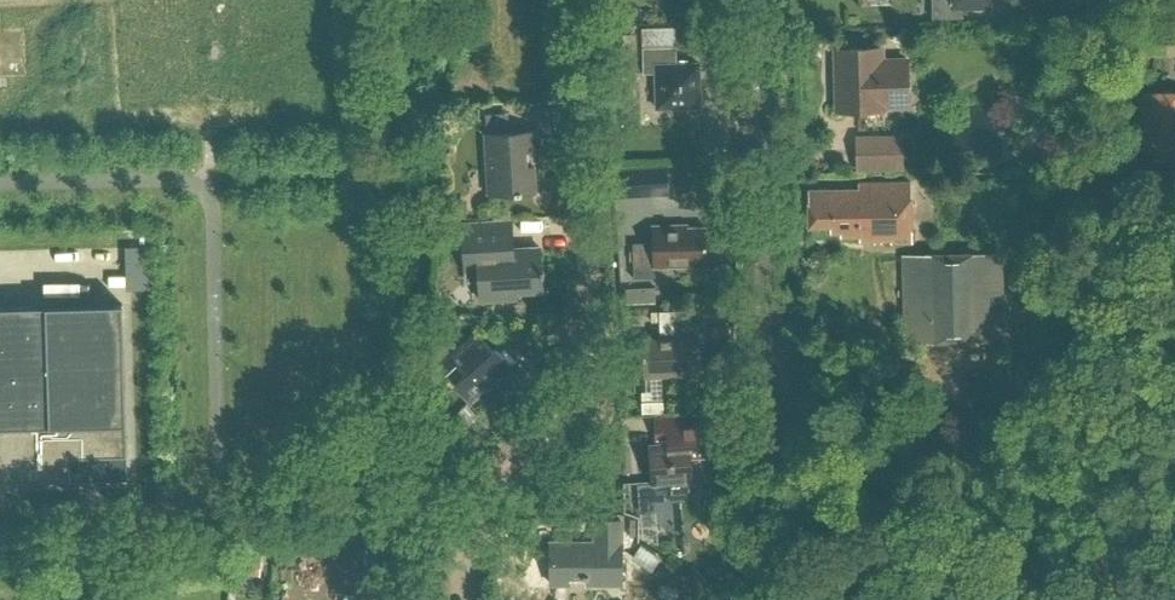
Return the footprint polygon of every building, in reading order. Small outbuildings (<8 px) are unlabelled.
[(952,8),(996,8),(996,0),(952,0),(952,8)] [(677,46),(643,47),(644,73),(656,73),(657,108),(701,106),(699,63),(677,64),(677,46)] [(839,110),(882,109),(908,109),(908,92),(907,61),(881,61),(881,48),(837,49),(839,110)] [(1153,159),(1174,159),(1174,91),(1139,91),(1139,151),(1153,151),(1153,159)] [(538,130),(486,133),(490,194),(536,192),(534,150),(539,150),(538,130)] [(855,134),(856,171),(904,170),(903,133),(855,134)] [(859,183),(859,190),(809,191),(809,226),(831,225),(831,232),(841,232),(841,237),(860,236),(860,242),(874,241),(874,243),(913,242),(911,182),(859,183)] [(517,291),(544,289),(541,247),(502,250),(501,233),(504,233),(503,222),(462,224),(465,270),(478,269),(480,299),(518,297),(517,291)] [(654,226),(655,241),(633,242),(634,278),(655,277),(655,265),(707,264),(706,227),(677,228),(677,225),(654,226)] [(1002,253),(902,254),(904,341),(1004,340),(1002,253)] [(5,475),(5,483),(71,481),(70,459),(127,457),(123,304),(0,307),(0,475),(5,475)] [(674,322),(675,339),(644,340),(645,376),(693,375),(693,364),(707,363),(706,321),(674,322)] [(477,331),(439,366),(471,401),(483,391),(503,413),(544,376),(533,364),(526,370),(517,360),(513,364),(497,346),(493,349),(477,331)] [(684,411),(653,414),(655,445),(650,445),(653,482),(669,481),(670,496),(693,493),(691,456),(706,455),(703,425),(685,427),(684,411)] [(735,431),(736,416),(711,416),(711,430),(735,431)] [(550,542),(550,547),(550,583),(621,583),(622,543),(620,543),(620,521),(595,521),(595,542),(550,542)]
